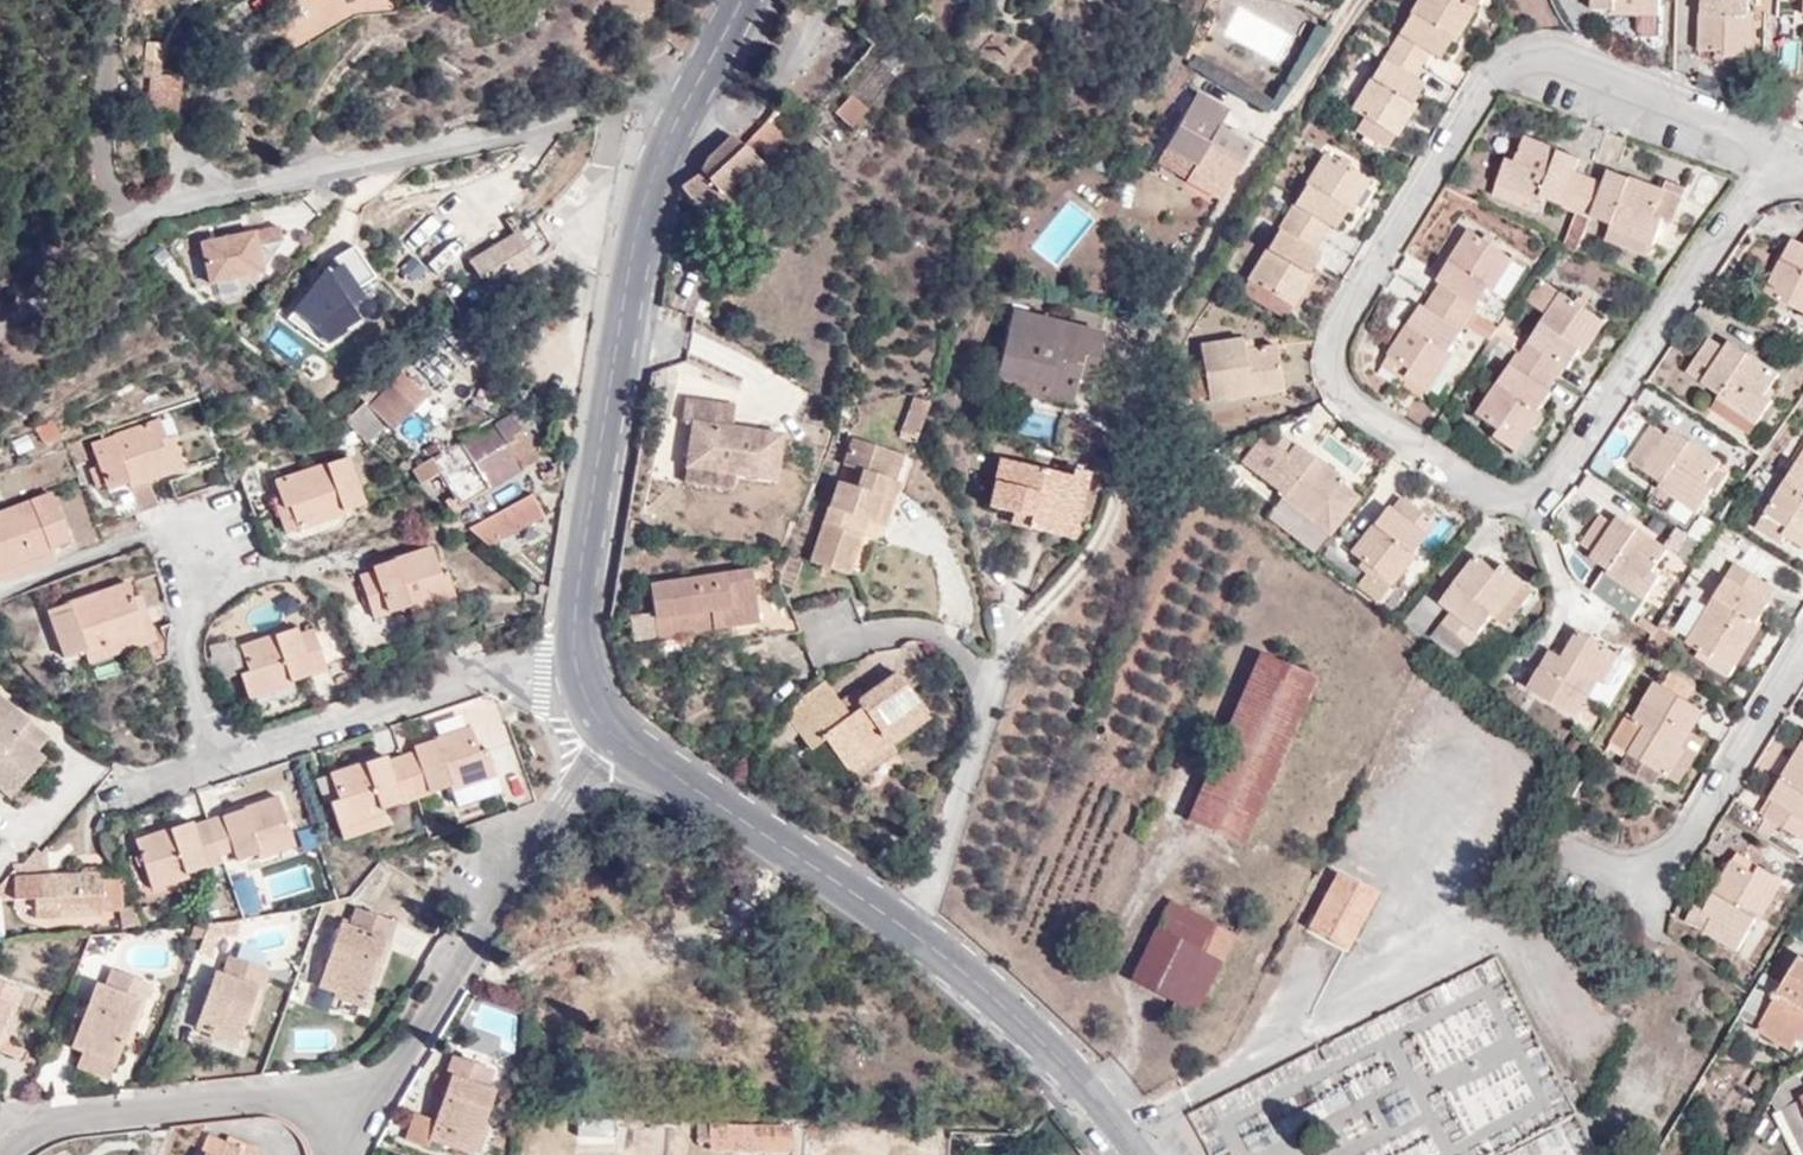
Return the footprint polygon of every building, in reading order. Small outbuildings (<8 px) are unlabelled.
[(894,0),(857,0),(856,2),(888,20),(894,0)] [(1391,47),(1422,65),(1429,53),(1437,59),(1448,41),(1454,44),(1481,0),(1420,0),(1391,47)] [(1593,10),(1613,10),(1613,27),(1659,28),(1659,0),(1592,0),(1593,10)] [(1749,0),(1700,0),(1699,51),(1721,51),(1721,54),(1752,55),(1754,12),(1749,12),(1749,0)] [(1200,51),(1189,44),(1184,59),(1193,64),(1200,51)] [(1414,77),(1422,65),(1391,47),(1354,111),(1396,138),(1417,104),(1412,101),(1423,84),(1414,77)] [(145,61),(142,77),(150,79),(150,76),(159,77),(160,63),(145,61)] [(175,119),(180,80),(159,77),(150,76),(150,79),(145,115),(175,119)] [(1228,112),(1198,94),(1166,148),(1197,165),(1188,182),(1220,201),(1251,148),(1219,129),(1228,112)] [(851,97),(837,114),(855,128),(869,111),(851,97)] [(706,160),(702,172),(683,189),(692,203),(721,210),(757,176),(798,132),(776,110),(745,146),(734,136),(706,160)] [(1542,203),(1544,198),(1578,213),(1591,180),(1577,175),(1583,160),(1526,138),(1516,162),(1508,159),(1498,184),(1542,203)] [(1166,148),(1156,164),(1188,182),(1197,165),(1166,148)] [(1370,181),(1326,154),(1288,217),(1321,236),(1327,226),(1335,230),(1345,212),(1350,214),(1370,181)] [(1610,171),(1605,185),(1591,180),(1578,213),(1592,219),(1593,217),(1614,225),(1612,229),(1655,247),(1665,222),(1674,226),(1688,189),(1670,182),(1665,192),(1610,171)] [(1537,215),(1542,203),(1498,184),(1494,197),(1537,215)] [(1265,218),(1269,209),(1261,204),(1256,212),(1265,218)] [(1567,244),(1579,250),(1592,219),(1578,213),(1567,244)] [(1321,254),(1314,249),(1321,236),(1288,217),(1249,281),(1294,308),(1314,275),(1310,273),(1321,254)] [(260,230),(261,244),(207,248),(211,301),(284,296),(279,229),(260,230)] [(1607,242),(1651,260),(1655,247),(1612,229),(1607,242)] [(1438,282),(1443,285),(1436,296),(1472,320),(1477,312),(1491,291),(1493,293),(1514,260),(1472,231),(1438,282)] [(474,261),(492,291),(538,262),(520,233),(474,261)] [(1794,240),(1767,294),(1802,312),(1802,244),(1794,240)] [(359,249),(338,263),(343,270),(334,276),(330,274),(292,322),(329,350),(351,336),(349,333),(363,324),(354,310),(366,303),(360,293),(380,280),(359,249)] [(1542,280),(1528,302),(1548,316),(1564,294),(1542,280)] [(1585,355),(1608,323),(1564,294),(1548,316),(1523,353),(1559,377),(1562,379),(1581,352),(1585,355)] [(1456,354),(1453,351),(1468,327),(1472,320),(1436,296),(1429,308),(1424,305),(1391,354),(1414,371),(1410,378),(1431,393),(1456,354)] [(1103,334),(1013,312),(997,374),(1048,386),(1046,397),(1073,402),(1075,393),(1080,376),(1092,379),(1103,334)] [(1495,335),(1500,328),(1477,312),(1472,320),(1495,335)] [(1490,342),(1495,335),(1472,320),(1468,327),(1490,342)] [(1689,373),(1722,396),(1720,399),(1759,426),(1775,402),(1768,396),(1781,375),(1732,343),(1727,349),(1713,338),(1689,373)] [(1202,346),(1205,368),(1209,399),(1210,402),(1285,391),(1278,347),(1245,351),(1244,340),(1202,346)] [(1554,393),(1550,390),(1559,377),(1523,353),(1480,415),(1500,430),(1496,437),(1519,451),(1546,413),(1542,410),(1554,393)] [(1383,366),(1407,382),(1410,378),(1414,371),(1391,354),(1383,366)] [(1191,370),(1195,402),(1209,399),(1205,368),(1191,370)] [(1046,397),(1048,386),(997,374),(994,389),(1046,401),(1046,397)] [(1075,393),(1088,397),(1092,379),(1080,376),(1075,393)] [(375,392),(346,422),(367,443),(386,425),(391,430),(415,407),(392,385),(380,397),(375,392)] [(1713,410),(1752,438),(1759,426),(1720,399),(1713,410)] [(736,475),(778,480),(784,434),(733,427),(734,425),(736,406),(694,400),(692,419),(694,419),(686,481),(734,488),(736,475)] [(925,405),(911,400),(899,435),(913,440),(925,405)] [(522,470),(506,440),(520,430),(511,416),(495,427),(493,425),(412,473),(419,484),(439,473),(453,496),(446,500),(452,512),(522,470)] [(171,474),(160,441),(167,438),(161,419),(92,443),(100,465),(89,470),(95,488),(104,484),(106,489),(128,483),(129,487),(171,474)] [(1664,484),(1655,497),(1693,523),(1715,489),(1709,484),(1721,462),(1673,430),(1668,437),(1654,426),(1631,461),(1664,484)] [(522,470),(538,460),(520,430),(506,440),(522,470)] [(340,447),(356,442),(354,433),(337,439),(340,447)] [(185,468),(175,436),(167,438),(160,441),(171,474),(185,468)] [(1297,448),(1290,457),(1276,446),(1263,437),(1243,463),(1284,496),(1283,499),(1312,522),(1344,480),(1298,446),(1297,448)] [(1297,448),(1282,437),(1276,446),(1290,457),(1297,448)] [(894,500),(882,496),(896,454),(853,439),(843,466),(861,473),(856,487),(839,481),(812,561),(848,574),(850,570),(862,536),(857,534),(862,519),(867,522),(885,527),(894,500)] [(896,480),(904,457),(896,454),(882,496),(894,500),(900,482),(896,480)] [(1760,528),(1782,542),(1786,535),(1802,546),(1802,457),(1760,528)] [(347,458),(275,482),(279,497),(283,509),(290,508),(298,530),(343,515),(341,512),(364,505),(347,458)] [(1030,518),(1027,528),(1059,536),(1073,476),(1001,459),(989,506),(1013,513),(1030,518)] [(411,468),(403,462),(397,469),(404,475),(411,468)] [(1089,473),(1075,469),(1073,476),(1059,536),(1073,540),(1089,473)] [(50,492),(0,511),(0,570),(52,551),(50,547),(69,539),(50,492)] [(531,495),(468,529),(486,545),(541,513),(531,495)] [(271,500),(284,535),(298,530),(290,508),(283,509),(279,497),(271,500)] [(1390,506),(1353,553),(1392,585),(1415,555),(1412,552),(1434,523),(1405,500),(1396,510),(1390,506)] [(123,519),(161,517),(160,502),(122,504),(123,519)] [(1013,513),(1011,523),(1027,528),(1030,518),(1013,513)] [(449,535),(464,526),(452,516),(442,524),(449,535)] [(1612,570),(1601,587),(1639,613),(1663,577),(1657,571),(1670,550),(1621,518),(1616,525),(1603,516),(1585,545),(1597,553),(1595,559),(1612,570)] [(862,536),(867,522),(862,519),(857,534),(862,536)] [(861,574),(873,540),(862,536),(850,570),(861,574)] [(372,619),(408,607),(410,611),(455,596),(447,571),(441,572),(433,547),(373,567),(374,572),(359,578),(372,619)] [(55,560),(52,551),(0,570),(0,581),(55,560)] [(1442,602),(1454,612),(1444,626),(1470,647),(1494,618),(1498,620),(1526,582),(1505,566),(1499,573),(1478,556),(1442,602)] [(1714,658),(1717,653),(1738,666),(1763,625),(1760,622),(1771,602),(1763,596),(1770,585),(1738,565),(1690,644),(1700,651),(1714,658)] [(656,630),(720,620),(721,628),(759,622),(751,570),(650,586),(656,630)] [(62,657),(82,651),(85,656),(142,636),(134,611),(137,610),(133,597),(127,582),(46,610),(62,657)] [(1508,628),(1537,591),(1526,582),(1498,620),(1508,628)] [(134,611),(142,636),(85,656),(88,666),(158,641),(141,594),(133,597),(137,610),(134,611)] [(414,625),(460,609),(455,596),(410,611),(414,625)] [(656,630),(658,638),(721,628),(720,620),(656,630)] [(1459,660),(1470,647),(1444,626),(1433,640),(1459,660)] [(1570,626),(1532,690),(1579,718),(1590,698),(1600,682),(1604,684),(1620,655),(1570,626)] [(314,629),(300,635),(298,628),(241,647),(249,671),(241,675),(249,700),(294,687),(294,683),(329,671),(314,629)] [(1697,658),(1730,678),(1738,666),(1717,653),(1714,658),(1700,651),(1697,658)] [(1261,656),(1191,819),(1245,843),(1316,680),(1261,656)] [(1696,687),(1667,670),(1659,683),(1688,701),(1696,687)] [(824,679),(808,690),(788,718),(809,748),(825,739),(851,775),(893,745),(890,740),(927,712),(898,672),(866,697),(860,701),(862,708),(851,716),(841,702),(824,679)] [(1693,731),(1704,711),(1688,701),(1659,683),(1637,717),(1631,714),(1613,742),(1679,784),(1708,740),(1693,731)] [(866,697),(859,688),(841,702),(851,716),(862,708),(860,701),(866,697)] [(1593,727),(1604,705),(1590,698),(1579,718),(1593,727)] [(9,799),(39,755),(33,750),(44,734),(0,704),(0,792),(9,799)] [(893,745),(931,717),(927,712),(890,740),(893,745)] [(411,747),(412,752),(400,756),(414,798),(449,786),(451,792),(493,777),(485,750),(476,753),(468,727),(411,747)] [(898,751),(893,745),(851,775),(856,782),(898,751)] [(1768,815),(1802,837),(1802,749),(1772,797),(1777,800),(1768,815)] [(380,810),(414,798),(400,756),(387,760),(386,756),(328,777),(336,801),(330,804),(338,832),(382,816),(380,810)] [(294,847),(276,796),(207,820),(220,858),(231,853),(235,861),(257,853),(259,859),(294,847)] [(385,826),(382,816),(338,832),(341,842),(385,826)] [(221,863),(220,858),(207,820),(170,833),(168,827),(134,840),(152,891),(187,879),(185,874),(221,863)] [(1734,861),(1757,874),(1761,865),(1740,852),(1734,861)] [(1762,922),(1787,881),(1761,865),(1757,874),(1734,861),(1705,911),(1715,916),(1707,930),(1740,950),(1759,920),(1762,922)] [(28,876),(28,866),(21,866),(11,867),(12,871),(13,901),(34,900),(34,910),(34,920),(102,917),(101,913),(100,886),(99,873),(28,876)] [(1348,949),(1377,893),(1340,873),(1311,928),(1348,949)] [(114,885),(100,886),(101,913),(116,912),(114,885)] [(13,901),(13,910),(34,910),(34,900),(13,901)] [(1224,962),(1207,953),(1218,926),(1173,903),(1133,977),(1177,1002),(1194,1012),(1196,1013),(1224,962)] [(317,989),(362,1003),(368,983),(384,938),(392,941),(397,924),(353,908),(347,927),(340,924),(317,989)] [(1224,962),(1238,935),(1218,926),(1207,953),(1224,962)] [(368,983),(375,985),(392,941),(384,938),(368,983)] [(194,1030),(237,1045),(244,1024),(257,987),(263,990),(269,972),(227,957),(221,974),(214,971),(194,1030)] [(1766,973),(1746,1007),(1768,1021),(1763,1031),(1792,1048),(1800,1035),(1802,1031),(1802,961),(1789,987),(1766,973)] [(94,981),(70,1047),(82,1052),(114,1064),(122,1043),(139,998),(145,1000),(150,984),(109,968),(104,984),(94,981)] [(10,1004),(16,1007),(22,991),(14,988),(0,982),(0,1031),(10,1004)] [(244,1024),(250,1027),(263,990),(257,987),(244,1024)] [(1186,1024),(1194,1012),(1177,1002),(1170,1015),(1186,1024)] [(16,1007),(10,1004),(0,1031),(0,1048),(16,1007)] [(76,1066),(108,1078),(114,1064),(82,1052),(76,1066)] [(451,1076),(429,1142),(465,1154),(472,1154),(494,1090),(489,1087),(493,1071),(451,1056),(445,1074),(451,1076)] [(404,1141),(426,1148),(429,1142),(451,1076),(445,1074),(430,1119),(412,1114),(404,1141)] [(1785,1110),(1802,1146),(1802,1100),(1785,1110)] [(220,1138),(213,1154),(260,1154),(220,1138)]
